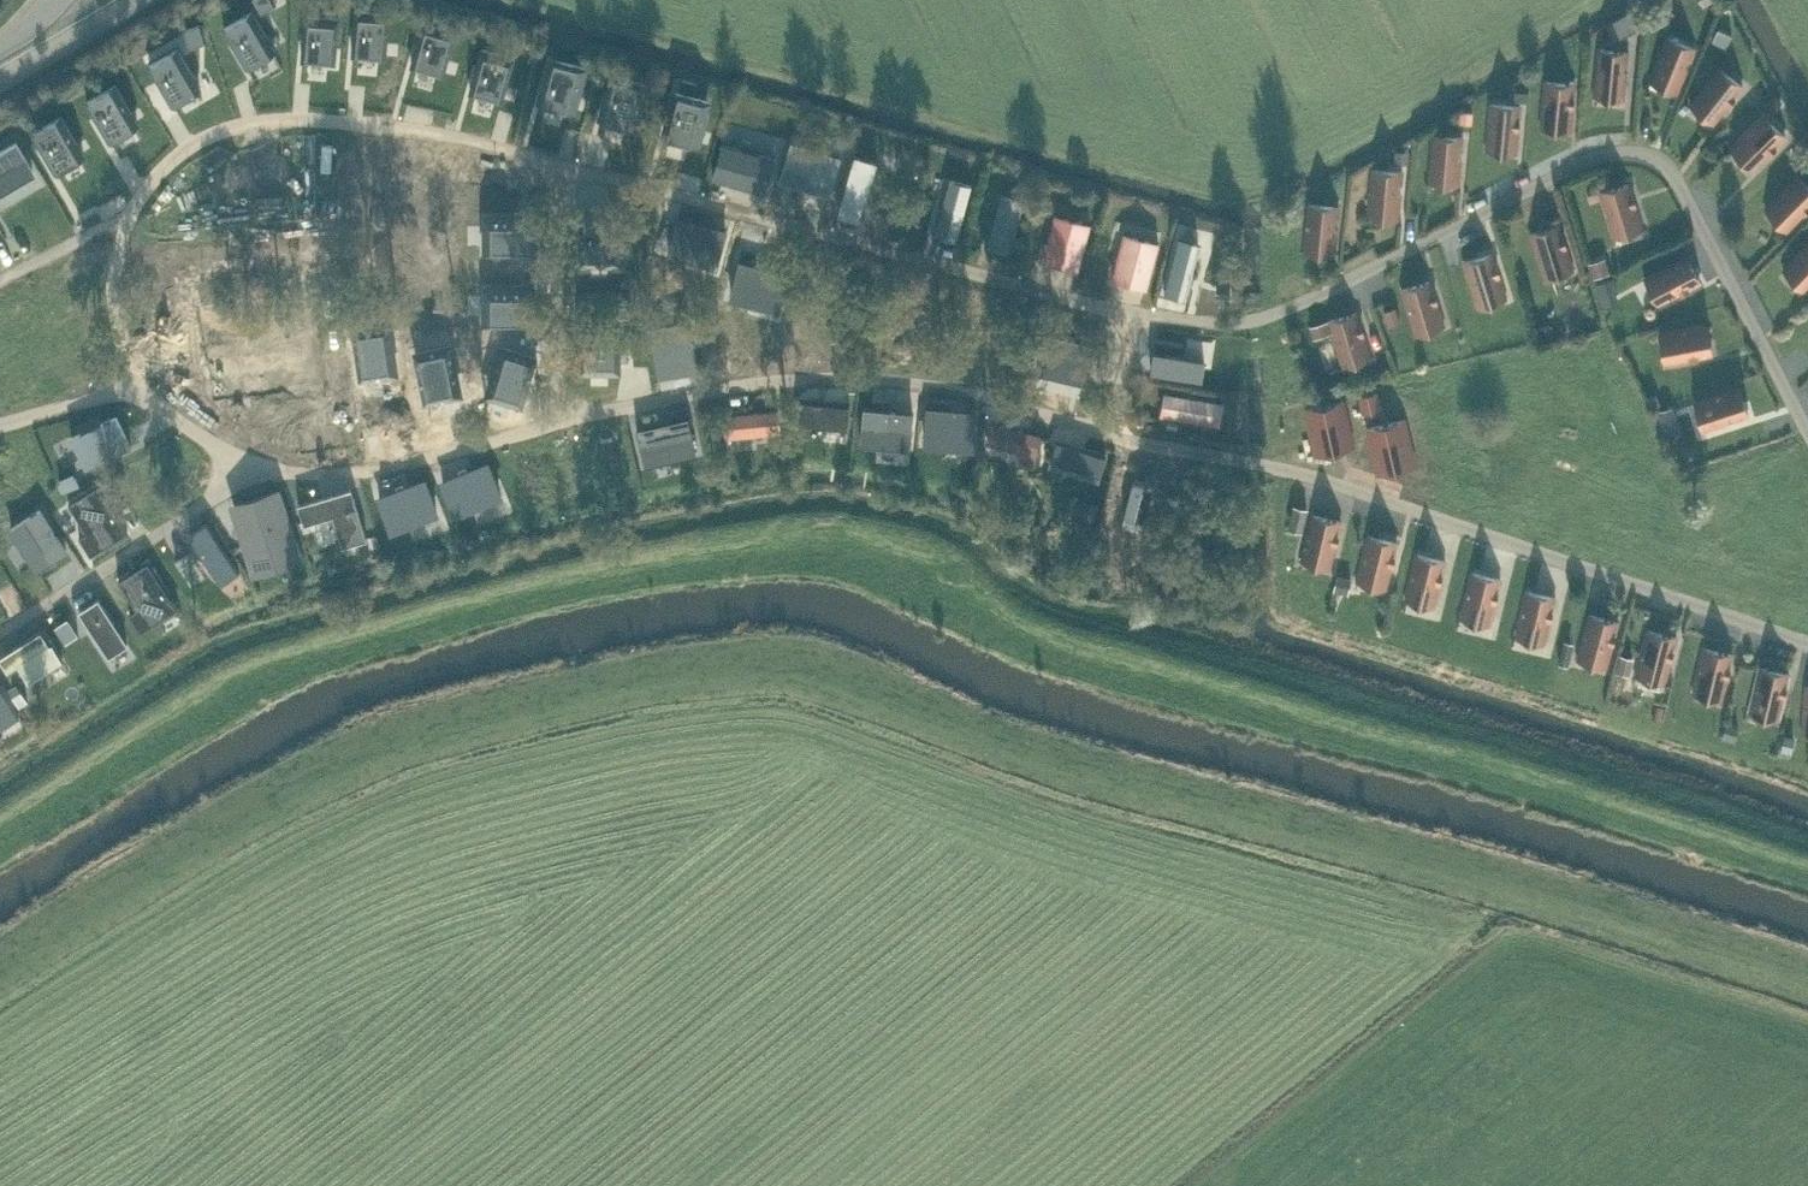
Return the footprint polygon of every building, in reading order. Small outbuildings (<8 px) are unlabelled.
[(260,10),(274,2),(272,0),(254,0),(260,10)] [(311,9),(326,10),(327,0),(312,0),(311,9)] [(351,54),(385,56),(389,11),(355,8),(351,54)] [(275,49),(251,9),(222,26),(245,66),(275,49)] [(304,13),(301,59),(334,62),(338,16),(304,13)] [(1731,18),(1721,14),(1716,25),(1727,29),(1731,18)] [(455,29),(422,21),(410,65),(443,74),(455,29)] [(200,24),(185,29),(190,44),(205,39),(200,24)] [(1731,34),(1717,28),(1712,38),(1726,45),(1731,34)] [(1677,92),(1695,48),(1667,37),(1649,80),(1677,92)] [(171,103),(200,86),(177,47),(148,64),(171,103)] [(501,100),(513,56),(481,47),(469,91),(501,100)] [(1624,98),(1628,51),(1598,48),(1594,95),(1624,98)] [(539,100),(572,109),(584,65),(551,56),(539,100)] [(1713,123),(1743,86),(1719,67),(1690,104),(1713,123)] [(645,81),(613,72),(601,116),(633,125),(645,81)] [(681,77),(679,86),(693,90),(695,80),(681,77)] [(1570,130),(1575,84),(1545,81),(1540,127),(1570,130)] [(87,101),(110,140),(139,123),(116,84),(87,101)] [(708,97),(676,88),(664,132),(696,141),(708,97)] [(1515,90),(1514,99),(1526,100),(1527,91),(1515,90)] [(1772,111),(1783,98),(1776,92),(1765,104),(1772,111)] [(1516,153),(1520,106),(1490,103),(1486,150),(1516,153)] [(1471,110),(1460,110),(1459,121),(1470,121),(1471,110)] [(62,115),(33,132),(56,171),(85,154),(62,115)] [(1752,170),(1785,136),(1764,115),(1730,148),(1752,170)] [(1458,184),(1463,137),(1433,134),(1428,181),(1458,184)] [(34,169),(17,140),(0,150),(0,190),(34,169)] [(774,154),(721,140),(711,176),(764,190),(774,154)] [(792,142),(781,177),(829,191),(839,157),(792,142)] [(882,152),(855,144),(834,216),(861,224),(882,152)] [(1394,149),(1393,160),(1404,160),(1405,150),(1394,149)] [(922,158),(918,173),(927,175),(930,160),(922,158)] [(1372,169),(1368,216),(1398,218),(1402,171),(1372,169)] [(1787,230),(1807,209),(1807,185),(1798,176),(1765,209),(1787,230)] [(949,178),(934,234),(955,240),(970,184),(949,178)] [(1613,237),(1642,228),(1629,183),(1600,192),(1613,237)] [(1025,195),(1004,190),(989,245),(1010,250),(1025,195)] [(1334,253),(1338,206),(1308,203),(1304,250),(1334,253)] [(641,206),(626,206),(626,221),(641,221),(641,206)] [(481,251),(536,252),(535,215),(482,214),(481,251)] [(667,246),(714,259),(723,227),(676,214),(667,246)] [(1089,224),(1056,215),(1043,260),(1077,269),(1089,224)] [(1544,278),(1573,269),(1559,224),(1530,233),(1544,278)] [(1146,287),(1158,243),(1124,233),(1112,278),(1146,287)] [(1178,235),(1165,290),(1186,295),(1200,240),(1178,235)] [(1807,287),(1807,244),(1783,270),(1804,291),(1807,287)] [(1477,307),(1506,298),(1493,253),(1464,262),(1477,307)] [(1659,304),(1700,282),(1686,255),(1644,278),(1659,304)] [(1608,270),(1604,257),(1589,262),(1593,274),(1608,270)] [(785,272),(738,259),(730,292),(776,304),(785,272)] [(1612,276),(1596,281),(1604,304),(1619,299),(1612,276)] [(1230,294),(1230,279),(1216,279),(1217,295),(1230,294)] [(1415,334),(1444,325),(1430,280),(1402,289),(1415,334)] [(534,285),(478,285),(478,323),(534,323),(534,285)] [(628,299),(612,299),(612,315),(628,315),(628,299)] [(1396,305),(1384,309),(1388,323),(1400,319),(1396,305)] [(1332,332),(1342,365),(1371,356),(1357,311),(1328,320),(1332,332)] [(381,315),(355,319),(346,331),(354,374),(366,385),(393,381),(399,373),(391,320),(381,315)] [(1328,320),(1311,325),(1315,337),(1332,332),(1328,320)] [(616,370),(616,322),(582,322),(582,370),(616,370)] [(692,370),(683,322),(650,329),(659,376),(692,370)] [(1555,334),(1552,324),(1536,328),(1539,339),(1555,334)] [(1665,363),(1711,354),(1706,325),(1659,333),(1665,363)] [(1038,366),(1085,377),(1092,344),(1046,333),(1038,366)] [(1315,339),(1320,361),(1333,358),(1328,336),(1315,339)] [(449,340),(408,349),(421,404),(462,395),(449,340)] [(534,354),(498,344),(484,393),(520,404),(534,354)] [(1154,350),(1151,371),(1203,379),(1206,357),(1154,350)] [(1694,402),(1704,431),(1748,416),(1739,387),(1719,394),(1694,402)] [(1222,421),(1226,398),(1166,388),(1162,411),(1222,421)] [(1377,391),(1358,396),(1362,412),(1381,408),(1377,391)] [(1656,394),(1647,397),(1649,406),(1659,403),(1656,394)] [(848,405),(798,399),(796,422),(846,427),(848,405)] [(1344,403),(1305,411),(1315,453),(1354,444),(1344,403)] [(1672,405),(1656,410),(1661,424),(1677,418),(1672,405)] [(926,406),(923,439),(971,443),(974,410),(926,406)] [(778,407),(723,413),(726,436),(780,431),(778,407)] [(865,407),(862,441),(910,445),(913,412),(865,407)] [(85,467),(130,447),(116,416),(71,437),(85,467)] [(646,464),(695,452),(687,419),(638,431),(646,464)] [(1373,470),(1412,461),(1402,420),(1364,429),(1373,470)] [(1021,448),(1018,462),(1032,466),(1040,433),(1026,430),(993,422),(988,441),(1021,448)] [(1056,438),(1050,458),(1100,473),(1106,454),(1056,438)] [(461,474),(442,481),(455,512),(499,495),(487,463),(468,471),(465,464),(458,467),(461,474)] [(77,484),(73,474),(59,480),(64,490),(77,484)] [(378,498),(390,530),(435,512),(423,481),(404,488),(401,481),(395,484),(397,491),(378,498)] [(80,536),(91,554),(127,531),(116,513),(98,484),(68,502),(86,531),(80,536)] [(328,494),(298,503),(304,521),(334,512),(343,544),(366,537),(351,487),(328,494)] [(272,499),(234,511),(252,564),(290,553),(272,499)] [(1095,519),(1098,503),(1085,500),(1082,516),(1095,519)] [(39,508),(10,527),(38,569),(66,551),(39,508)] [(1294,511),(1290,526),(1301,529),(1305,514),(1294,511)] [(1330,567),(1341,521),(1312,514),(1301,560),(1330,567)] [(221,582),(238,571),(207,523),(189,534),(221,582)] [(1386,588),(1397,542),(1368,535),(1357,581),(1386,588)] [(1445,561),(1416,554),(1405,599),(1434,607),(1445,561)] [(323,557),(315,560),(318,570),(326,568),(323,557)] [(178,608),(166,589),(148,560),(118,579),(137,608),(130,612),(141,630),(178,608)] [(1501,579),(1471,572),(1461,618),(1490,625),(1501,579)] [(1333,588),(1347,592),(1350,578),(1337,574),(1333,588)] [(1555,597),(1526,590),(1515,636),(1544,643),(1555,597)] [(95,635),(96,634),(109,654),(126,644),(97,598),(79,609),(95,635)] [(1606,667),(1618,622),(1589,614),(1577,659),(1606,667)] [(69,617),(56,625),(66,641),(80,633),(69,617)] [(0,656),(0,657),(8,670),(19,664),(29,680),(63,658),(53,642),(51,643),(42,629),(0,656)] [(1665,682),(1676,637),(1647,629),(1635,675),(1665,682)] [(1563,641),(1558,661),(1567,664),(1572,644),(1563,641)] [(1722,700),(1733,654),(1703,647),(1692,693),(1722,700)] [(1631,658),(1619,655),(1615,670),(1627,673),(1631,658)] [(1778,719),(1789,673),(1760,666),(1749,712),(1778,719)] [(1,726),(19,715),(0,685),(0,724),(1,726)] [(1655,704),(1652,717),(1661,719),(1665,706),(1655,704)] [(1733,740),(1737,726),(1726,723),(1722,737),(1733,740)] [(1780,749),(1789,751),(1793,737),(1783,735),(1780,749)]
